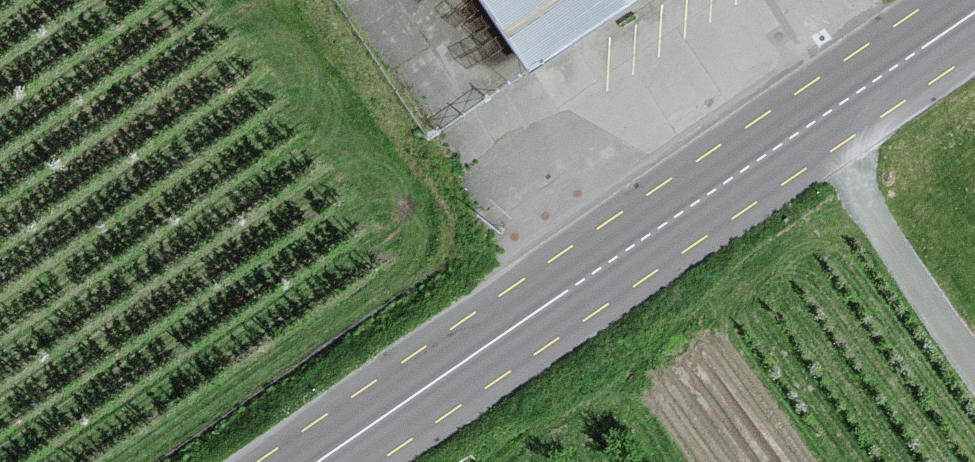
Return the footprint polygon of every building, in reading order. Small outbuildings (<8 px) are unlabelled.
[(520,70),(626,0),(470,0),(520,70)]
